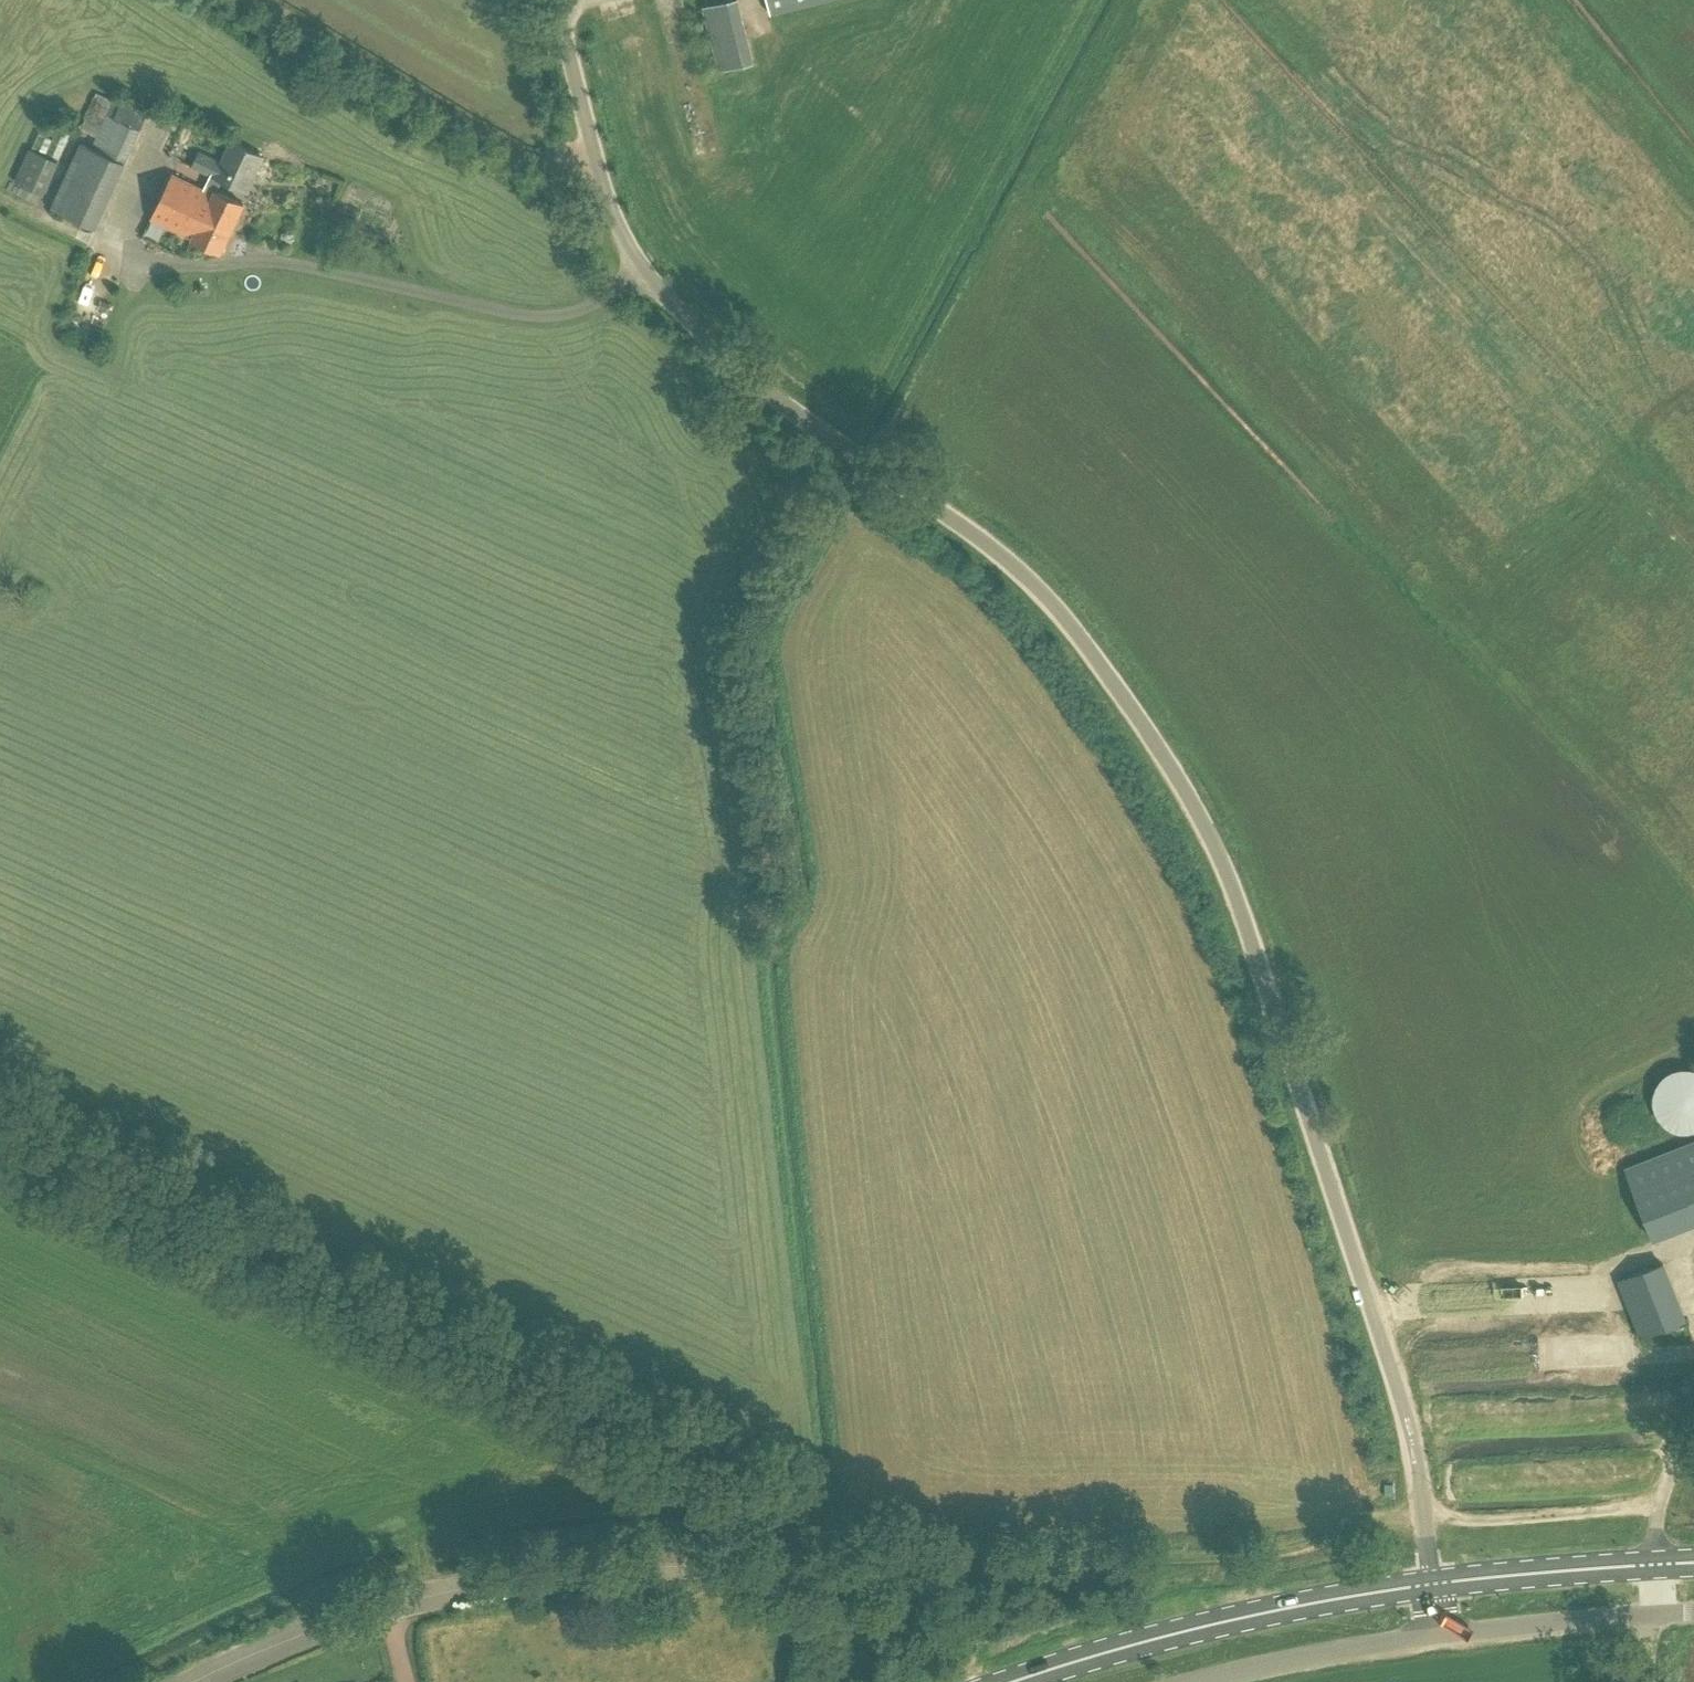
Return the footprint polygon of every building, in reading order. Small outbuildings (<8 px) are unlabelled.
[(742,0),(710,0),(728,76),(758,69),(742,0)] [(770,14),(826,0),(767,0),(770,14)] [(670,54),(681,51),(675,32),(665,35),(670,54)] [(95,228),(140,130),(108,115),(115,101),(96,92),(79,129),(98,137),(93,149),(77,141),(47,206),(95,228)] [(134,117),(137,100),(120,97),(117,114),(134,117)] [(247,192),(263,156),(232,142),(223,161),(213,157),(200,151),(192,167),(210,176),(204,189),(173,174),(152,219),(193,238),(192,239),(221,253),(244,204),(216,192),(222,180),(247,192)] [(44,196),(60,162),(29,148),(14,181),(44,196)] [(1687,1133),(1693,1132),(1693,1070),(1693,1069),(1690,1069),(1685,1068),(1682,1068),(1679,1069),(1676,1069),(1673,1070),(1671,1071),(1668,1072),(1666,1074),(1664,1076),(1662,1078),(1660,1080),(1658,1082),(1656,1084),(1655,1087),(1654,1089),(1653,1092),(1653,1095),(1652,1098),(1652,1101),(1652,1103),(1653,1106),(1653,1109),(1654,1112),(1655,1114),(1656,1117),(1658,1119),(1660,1121),(1662,1123),(1664,1125),(1666,1127),(1668,1129),(1671,1130),(1673,1131),(1676,1132),(1679,1132),(1682,1133),(1685,1133),(1687,1133)] [(1655,1239),(1693,1224),(1693,1142),(1627,1168),(1655,1239)] [(1640,1337),(1685,1320),(1663,1264),(1618,1282),(1640,1337)]
